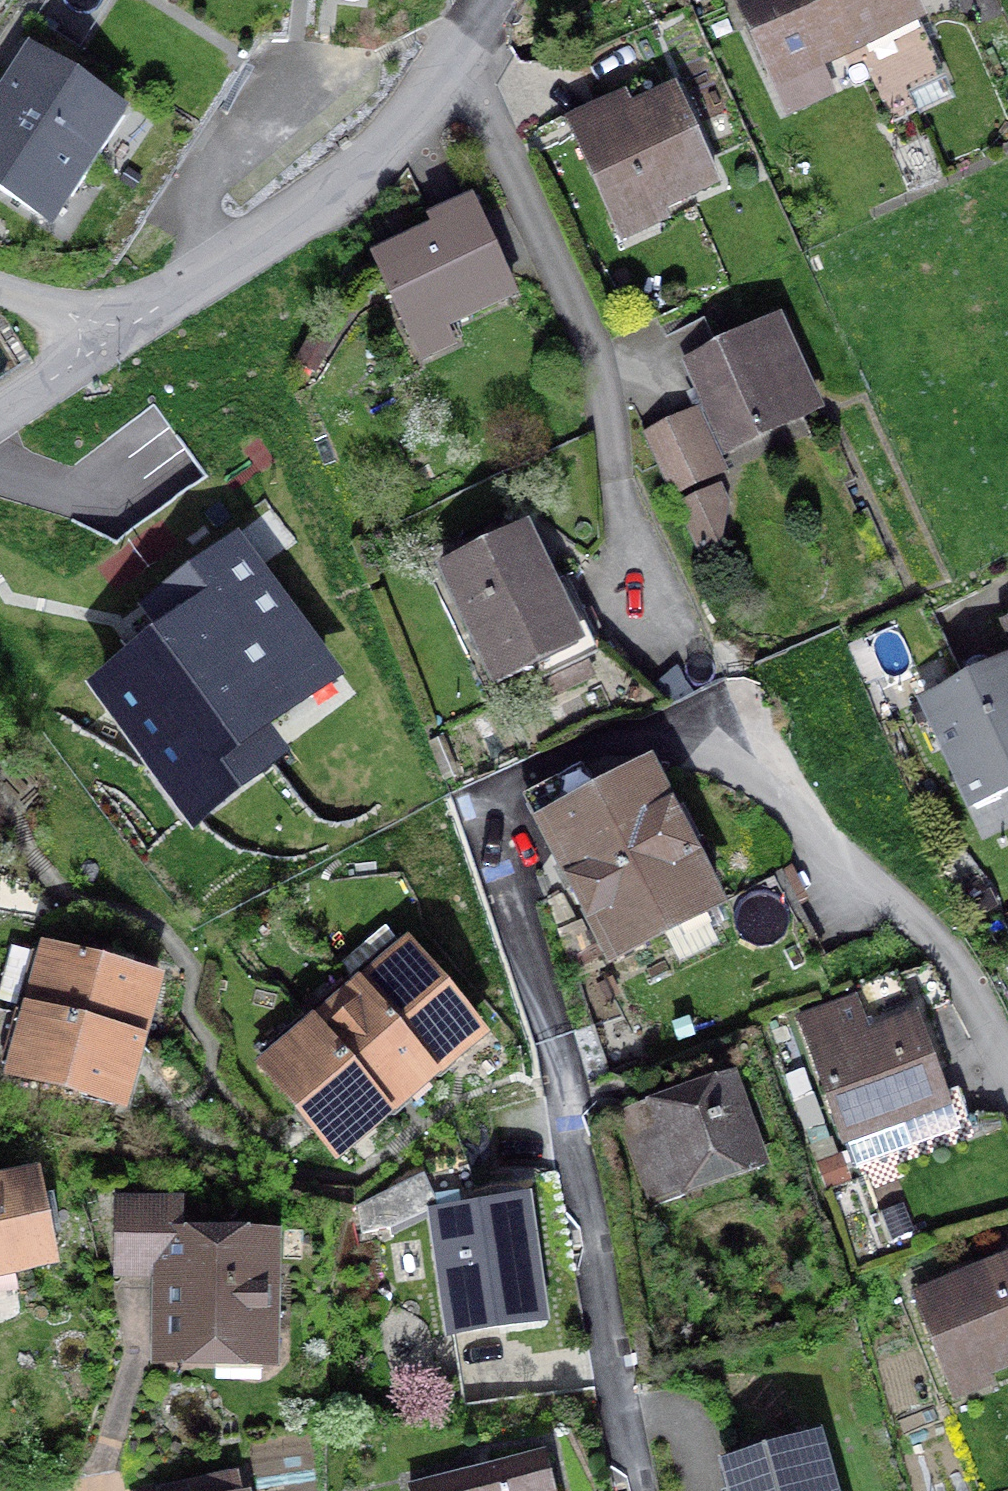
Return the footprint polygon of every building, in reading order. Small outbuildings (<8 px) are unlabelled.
[(47,5),(90,31),(109,0),(50,0),(47,5)] [(906,94),(942,77),(907,0),(742,0),(777,76),(854,41),(891,122),(914,112),(906,94)] [(0,109),(0,112),(89,170),(124,115),(34,56),(0,109)] [(575,134),(616,225),(714,181),(674,93),(618,118),(616,116),(575,134)] [(89,170),(0,112),(0,189),(44,218),(62,190),(72,196),(89,170)] [(453,341),(445,322),(512,292),(472,203),(429,223),(436,238),(379,264),(420,356),(453,341)] [(673,325),(681,355),(719,344),(711,315),(673,325)] [(809,434),(799,411),(815,404),(778,322),(687,363),(724,445),(752,432),(763,455),(809,434)] [(310,336),(296,362),(314,372),(328,345),(310,336)] [(368,346),(360,356),(370,363),(377,354),(368,346)] [(648,439),(671,490),(722,467),(699,416),(648,439)] [(720,482),(679,495),(693,539),(734,526),(720,482)] [(590,674),(577,647),(595,638),(567,579),(549,587),(522,528),(442,565),(498,684),(532,668),(545,695),(590,674)] [(239,534),(141,607),(161,633),(90,686),(191,822),(360,696),(239,534)] [(992,670),(983,662),(971,663),(964,672),(965,682),(932,611),(867,641),(905,726),(929,714),(971,806),(1007,790),(1007,705),(992,670)] [(992,670),(1007,705),(1007,663),(992,670)] [(611,764),(582,770),(529,797),(612,959),(716,905),(644,764),(611,764)] [(362,987),(360,989),(430,1074),(477,1035),(406,950),(404,952),(389,935),(380,934),(343,964),(362,987)] [(47,954),(31,1012),(137,1042),(153,983),(47,954)] [(384,1112),(430,1074),(360,989),(314,1027),(384,1112)] [(801,1020),(844,1139),(946,1103),(915,1018),(861,1037),(857,1025),(862,1023),(854,1001),(801,1020)] [(121,1100),(137,1042),(31,1012),(14,1071),(121,1100)] [(337,1151),(384,1112),(314,1027),(266,1067),(337,1151)] [(729,1084),(624,1121),(654,1206),(759,1169),(729,1084)] [(392,1228),(430,1212),(448,1336),(546,1321),(528,1198),(439,1211),(422,1176),(357,1207),(361,1233),(392,1228)] [(47,1262),(31,1179),(0,1185),(0,1271),(47,1262)] [(156,1289),(165,1298),(164,1349),(265,1351),(267,1240),(172,1239),(172,1204),(120,1203),(119,1263),(147,1264),(157,1273),(156,1289)] [(950,1383),(1007,1360),(1007,1262),(917,1299),(950,1383)] [(729,1471),(735,1490),(825,1490),(813,1447),(729,1471)] [(411,1490),(553,1490),(543,1453),(410,1486),(411,1490)] [(236,1479),(172,1490),(238,1490),(236,1479)]
